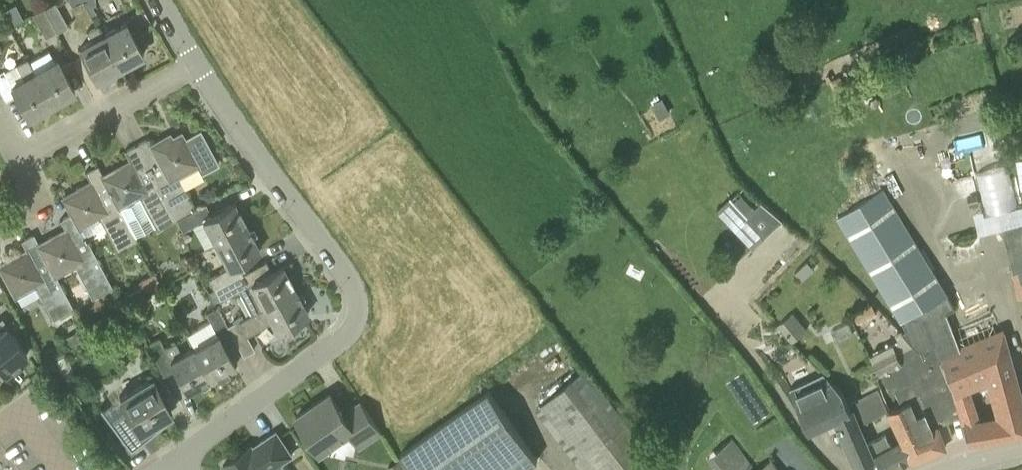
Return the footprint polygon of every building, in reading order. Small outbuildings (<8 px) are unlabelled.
[(55,1),(44,7),(56,31),(68,25),(55,1)] [(14,4),(3,10),(11,24),(22,18),(14,4)] [(56,31),(44,7),(32,13),(44,37),(56,31)] [(126,23),(103,35),(102,36),(118,67),(143,54),(126,23)] [(102,36),(103,35),(97,25),(86,30),(92,41),(79,48),(96,79),(118,67),(102,36)] [(49,50),(29,60),(35,71),(35,72),(51,103),(74,90),(58,60),(54,61),(49,50)] [(29,60),(27,57),(3,70),(0,72),(0,91),(5,100),(16,94),(27,115),(51,103),(35,72),(35,71),(29,60)] [(197,126),(173,139),(169,133),(151,143),(148,138),(135,144),(176,220),(196,208),(178,173),(196,163),(201,173),(217,164),(197,126)] [(156,230),(176,220),(135,144),(124,151),(129,161),(117,168),(103,176),(134,233),(152,223),(156,230)] [(119,206),(103,176),(97,165),(85,171),(91,183),(63,198),(71,213),(80,227),(84,235),(103,224),(118,251),(138,240),(134,233),(119,206)] [(205,203),(218,196),(213,187),(198,195),(203,204),(205,203)] [(945,357),(965,349),(955,328),(952,329),(945,315),(958,308),(957,307),(884,188),(864,200),(838,217),(901,318),(907,330),(902,332),(914,344),(919,350),(922,348),(926,357),(928,358),(945,357)] [(203,204),(196,208),(176,220),(181,231),(202,219),(215,243),(247,226),(234,202),(211,214),(205,203),(203,204)] [(745,216),(764,237),(778,224),(762,207),(758,204),(745,216)] [(112,288),(84,235),(80,227),(71,213),(60,219),(66,230),(39,245),(55,273),(74,263),(93,299),(112,288)] [(1001,226),(1012,273),(1021,270),(1021,274),(1021,221),(1001,226)] [(260,250),(247,226),(215,243),(227,266),(207,277),(212,288),(242,272),(237,262),(260,250)] [(55,273),(39,245),(33,233),(21,240),(27,251),(0,265),(0,268),(14,294),(34,284),(54,319),(74,309),(55,273)] [(178,263),(183,271),(192,266),(188,258),(178,263)] [(248,269),(242,272),(212,288),(213,289),(209,291),(215,301),(238,289),(251,313),(295,289),(282,265),(254,280),(248,269)] [(140,283),(144,291),(159,282),(155,275),(140,283)] [(227,325),(233,337),(243,355),(254,349),(246,334),(271,320),(276,330),(308,313),(295,289),(251,313),(238,319),(227,325)] [(855,315),(859,323),(877,313),(873,306),(855,315)] [(233,337),(227,325),(217,307),(206,313),(210,320),(187,333),(194,346),(211,378),(235,365),(222,342),(233,337)] [(1004,331),(992,309),(955,328),(965,349),(1004,331)] [(791,342),(807,329),(793,312),(777,325),(791,342)] [(4,370),(27,354),(5,324),(0,317),(0,364),(4,370)] [(893,342),(894,344),(898,352),(914,344),(902,332),(902,330),(895,333),(898,339),(893,342)] [(83,341),(78,331),(66,338),(71,347),(83,341)] [(945,357),(956,388),(967,383),(991,375),(995,389),(1016,383),(1013,368),(1004,331),(965,349),(945,357)] [(187,391),(211,378),(194,346),(181,353),(175,340),(164,347),(159,338),(147,344),(164,374),(175,368),(187,391)] [(898,352),(894,344),(872,355),(881,374),(883,376),(904,366),(898,352)] [(949,403),(957,400),(953,389),(956,388),(945,357),(928,358),(926,357),(922,348),(919,350),(914,344),(898,352),(904,366),(883,376),(890,392),(895,390),(900,404),(909,399),(917,416),(925,413),(931,427),(939,424),(944,438),(952,436),(945,418),(953,415),(949,403)] [(586,369),(537,406),(587,469),(665,469),(586,369)] [(859,468),(874,461),(867,444),(859,426),(859,424),(848,402),(843,391),(827,373),(793,387),(810,428),(837,417),(858,468),(859,468)] [(165,402),(151,377),(119,394),(117,391),(99,404),(130,446),(148,433),(143,427),(163,416),(158,406),(165,402)] [(978,421),(976,417),(978,416),(967,383),(956,388),(953,389),(957,400),(970,438),(999,434),(995,418),(978,421)] [(1021,431),(1021,402),(1016,383),(995,389),(1003,414),(995,417),(995,418),(999,434),(1021,431)] [(877,388),(848,402),(859,424),(887,410),(877,388)] [(538,460),(489,391),(401,453),(413,469),(524,469),(538,460)] [(343,413),(330,393),(296,416),(320,452),(351,432),(361,448),(383,434),(361,401),(343,413)] [(903,441),(911,459),(914,457),(946,446),(944,438),(939,424),(931,427),(925,413),(917,416),(909,399),(900,404),(892,408),(906,440),(903,441)] [(277,431),(253,447),(252,445),(223,465),(226,469),(271,469),(293,456),(277,431)] [(892,447),(885,434),(867,444),(874,461),(859,468),(860,469),(890,469),(911,459),(903,441),(892,447)] [(753,466),(732,439),(731,440),(739,450),(719,465),(718,464),(717,465),(721,469),(748,469),(753,466)] [(390,469),(406,469),(400,461),(389,468),(390,469)]
